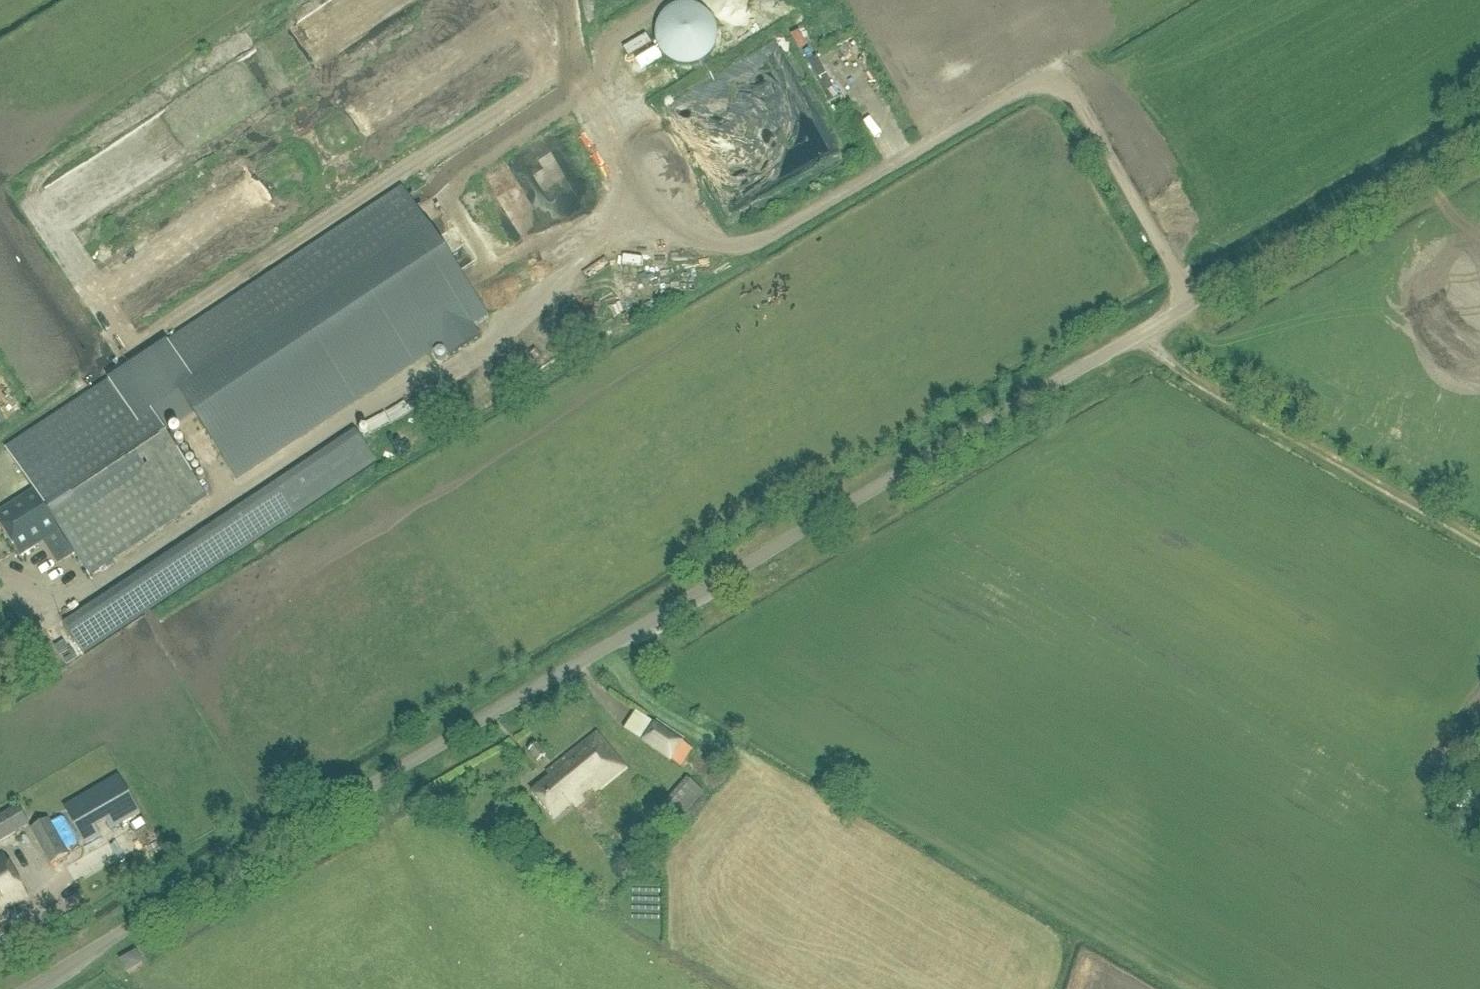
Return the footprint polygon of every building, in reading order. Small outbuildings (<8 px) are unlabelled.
[(404,190),(154,354),(195,416),(236,480),(442,344),(451,357),(480,338),(471,325),(487,315),(404,190)] [(0,515),(0,524),(17,551),(21,557),(48,540),(60,532),(88,577),(208,500),(122,373),(5,452),(34,495),(0,515)] [(9,425),(0,414),(0,431),(9,425)] [(355,435),(65,625),(85,657),(200,582),(376,466),(355,435)] [(673,763),(685,745),(686,744),(654,723),(640,743),(672,764),(673,763)] [(595,793),(625,769),(597,734),(547,774),(551,778),(532,794),(553,820),(572,805),(576,809),(585,802),(581,797),(591,789),(595,793)] [(685,745),(673,763),(682,768),(693,750),(685,745)] [(538,764),(547,756),(538,747),(529,753),(538,764)] [(107,824),(112,832),(141,816),(118,777),(65,808),(87,846),(102,838),(97,830),(107,824)] [(677,823),(704,793),(688,779),(661,809),(677,823)] [(30,827),(17,806),(0,817),(0,844),(30,827)] [(70,854),(69,852),(52,824),(50,819),(30,831),(52,867),(70,854)] [(28,899),(3,857),(0,859),(0,915),(28,899)] [(127,974),(142,965),(136,954),(121,962),(127,974)]
